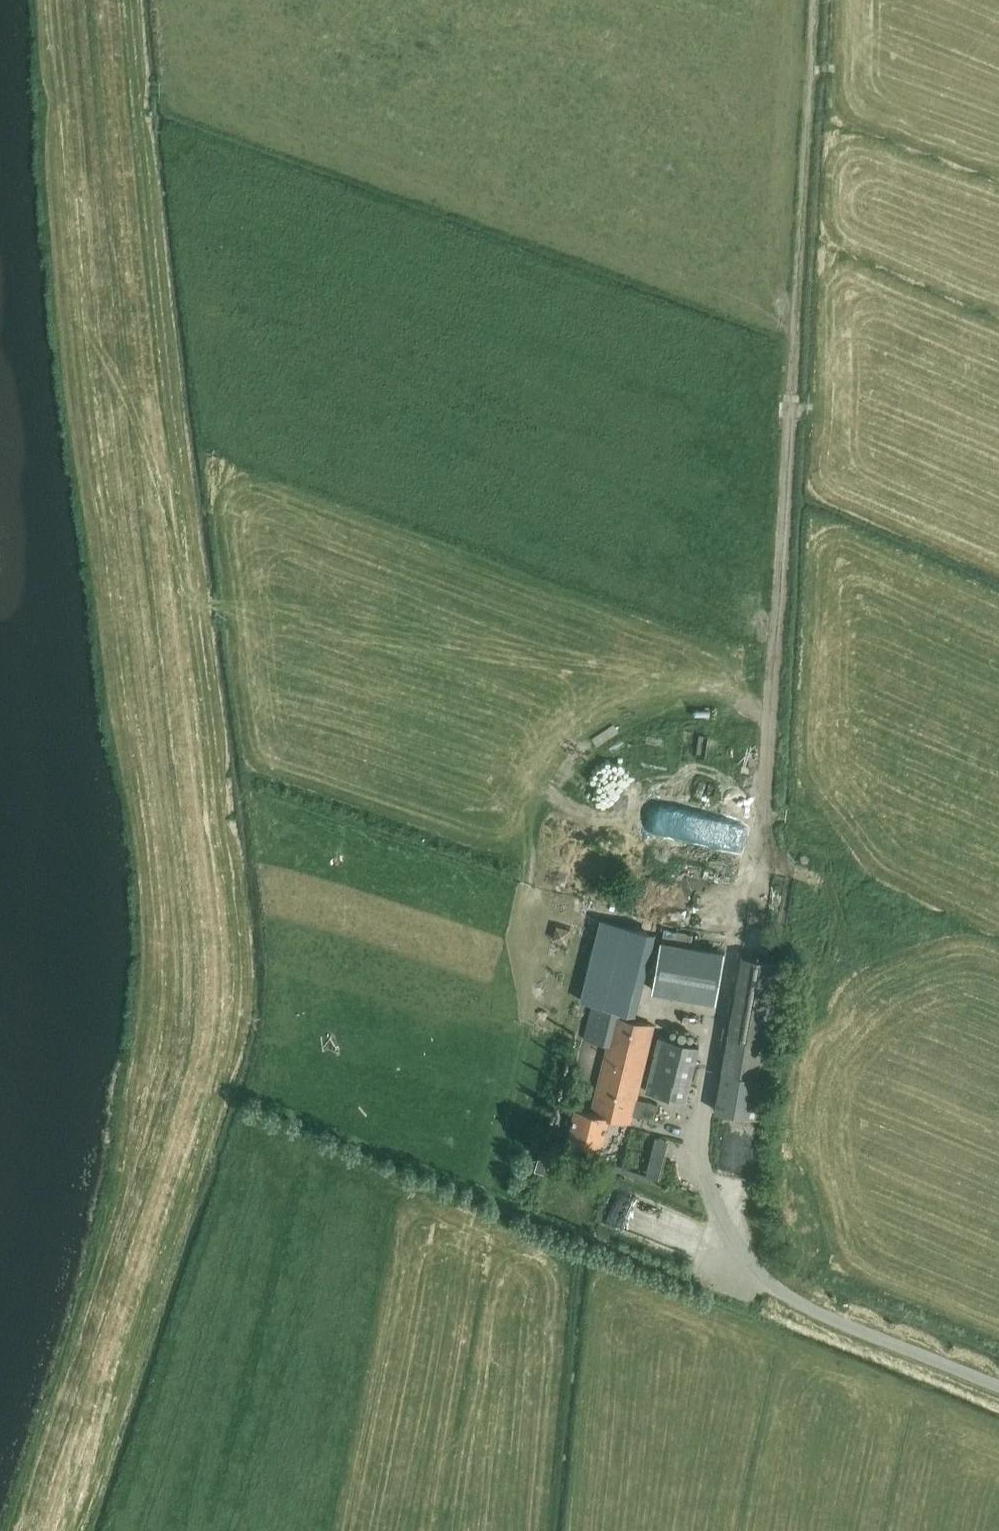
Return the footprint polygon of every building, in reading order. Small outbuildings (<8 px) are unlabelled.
[(613,765),(595,772),(598,780),(616,772),(613,765)] [(569,1137),(601,1145),(608,1115),(631,1120),(633,1114),(653,1118),(657,1103),(636,1098),(654,1024),(627,1018),(645,944),(611,936),(596,1002),(591,1000),(582,1037),(607,1043),(592,1109),(577,1106),(569,1137)] [(652,988),(715,999),(723,951),(660,940),(652,988)] [(740,955),(729,1032),(718,1111),(765,1118),(788,962),(740,955)] [(658,1034),(644,1089),(684,1099),(697,1044),(658,1034)] [(625,1186),(614,1215),(633,1222),(644,1193),(625,1186)] [(706,1245),(713,1218),(688,1211),(689,1211),(644,1199),(636,1227),(706,1245)]
